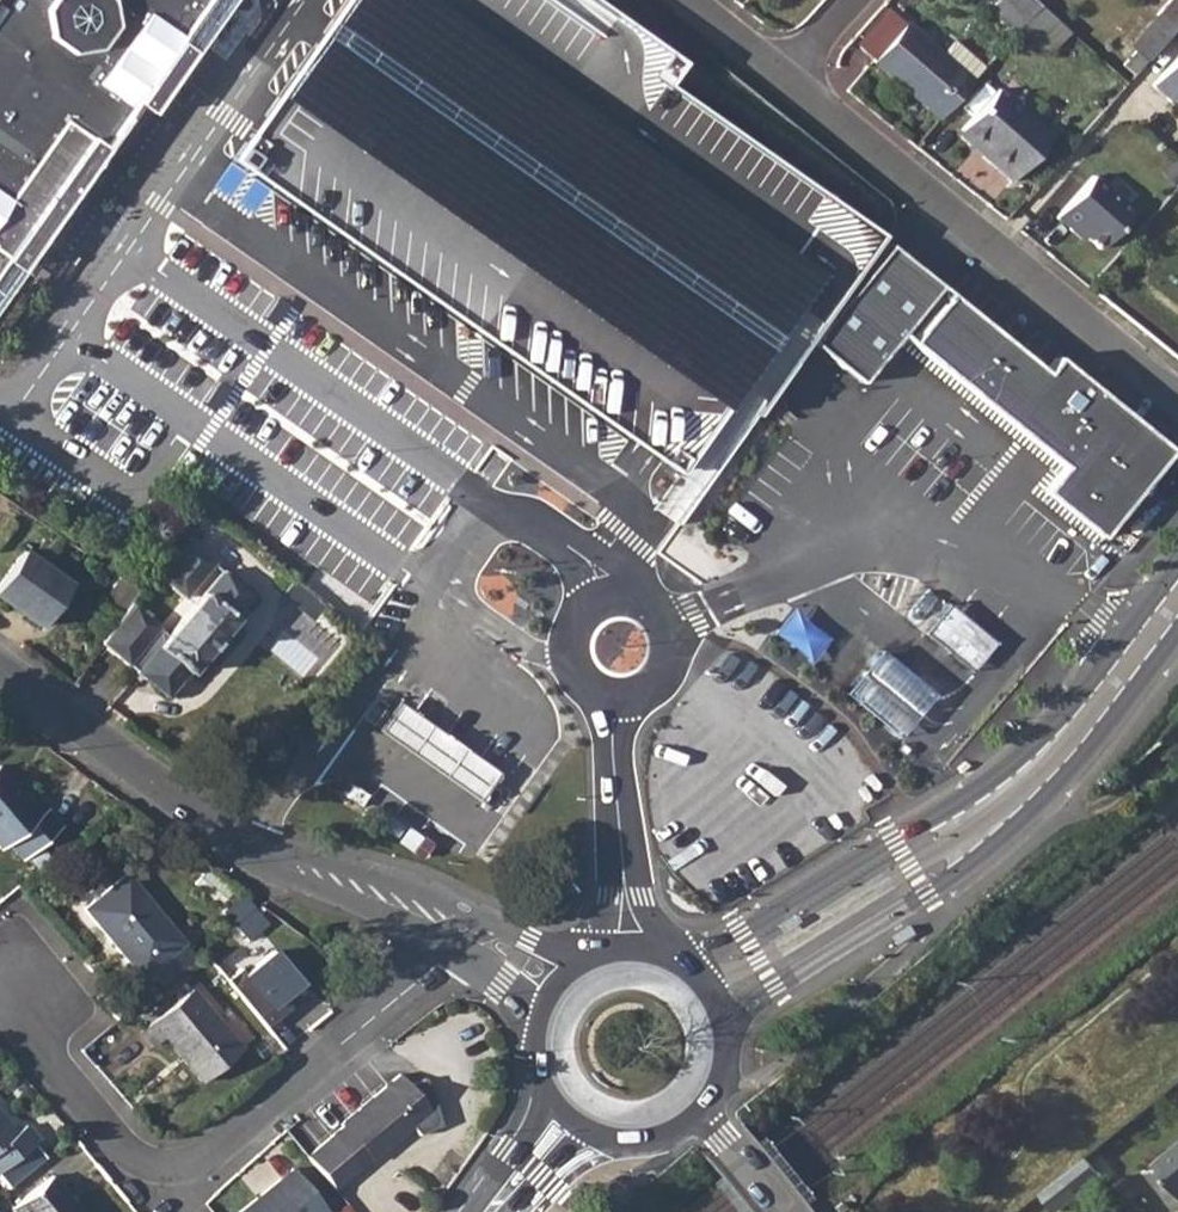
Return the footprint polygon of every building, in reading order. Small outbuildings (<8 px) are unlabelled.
[(7,249),(4,254),(18,264),(133,99),(144,107),(187,46),(176,38),(203,0),(0,0),(0,244),(7,249)] [(986,9),(1014,34),(1027,20),(1005,0),(995,0),(986,9)] [(1027,20),(1039,6),(1031,0),(1005,0),(1027,20)] [(1154,60),(1177,28),(1177,0),(1169,0),(1134,44),(1154,60)] [(906,24),(870,62),(938,120),(972,81),(984,68),(953,41),(941,55),(906,24)] [(1153,87),(1171,103),(1174,100),(1177,103),(1177,58),(1153,87)] [(996,92),(962,129),(999,162),(994,167),(1010,182),(1049,138),(996,92)] [(1132,212),(1092,176),(1055,217),(1070,231),(1073,227),(1098,249),(1132,212)] [(939,278),(888,238),(849,288),(900,327),(939,278)] [(950,286),(911,334),(1065,458),(1114,398),(1057,352),(1046,365),(950,286)] [(1114,398),(1065,458),(1044,484),(1101,530),(1171,444),(1114,398)] [(185,539),(156,574),(183,596),(212,561),(185,539)] [(20,550),(0,580),(0,598),(39,626),(67,583),(20,550)] [(159,644),(134,672),(165,697),(251,595),(222,570),(166,635),(159,644)] [(118,576),(101,601),(120,614),(120,613),(129,600),(137,589),(118,576)] [(129,600),(120,613),(159,644),(166,635),(158,629),(161,626),(129,600)] [(969,620),(945,602),(925,628),(949,647),(971,663),(991,637),(969,620)] [(134,672),(159,644),(120,613),(120,614),(100,644),(134,672)] [(935,690),(877,645),(859,668),(843,688),(901,733),(917,713),(935,690)] [(393,701),(374,726),(434,771),(471,799),(491,773),(452,745),(393,701)] [(5,842),(20,859),(59,826),(31,792),(23,798),(0,770),(0,846),(5,842)] [(351,783),(347,793),(357,796),(360,786),(351,783)] [(141,978),(153,967),(183,943),(125,876),(83,910),(141,978)] [(247,895),(227,910),(251,941),(271,925),(247,895)] [(794,911),(775,922),(778,927),(780,932),(800,921),(794,911)] [(893,944),(913,933),(909,927),(907,923),(887,934),(893,944)] [(183,943),(153,967),(163,979),(193,954),(183,943)] [(244,968),(229,979),(268,1026),(311,991),(276,948),(247,971),(244,968)] [(190,989),(140,1031),(153,1046),(163,1038),(200,1082),(239,1049),(190,989)] [(342,1128),(307,1158),(333,1191),(369,1161),(371,1162),(431,1115),(401,1077),(341,1126),(342,1128)] [(37,1140),(24,1125),(14,1133),(0,1116),(0,1171),(37,1140)] [(1157,1166),(1177,1191),(1177,1148),(1157,1166)] [(239,1211),(327,1211),(292,1169),(239,1211)] [(51,1176),(12,1207),(16,1211),(80,1211),(51,1176)]
